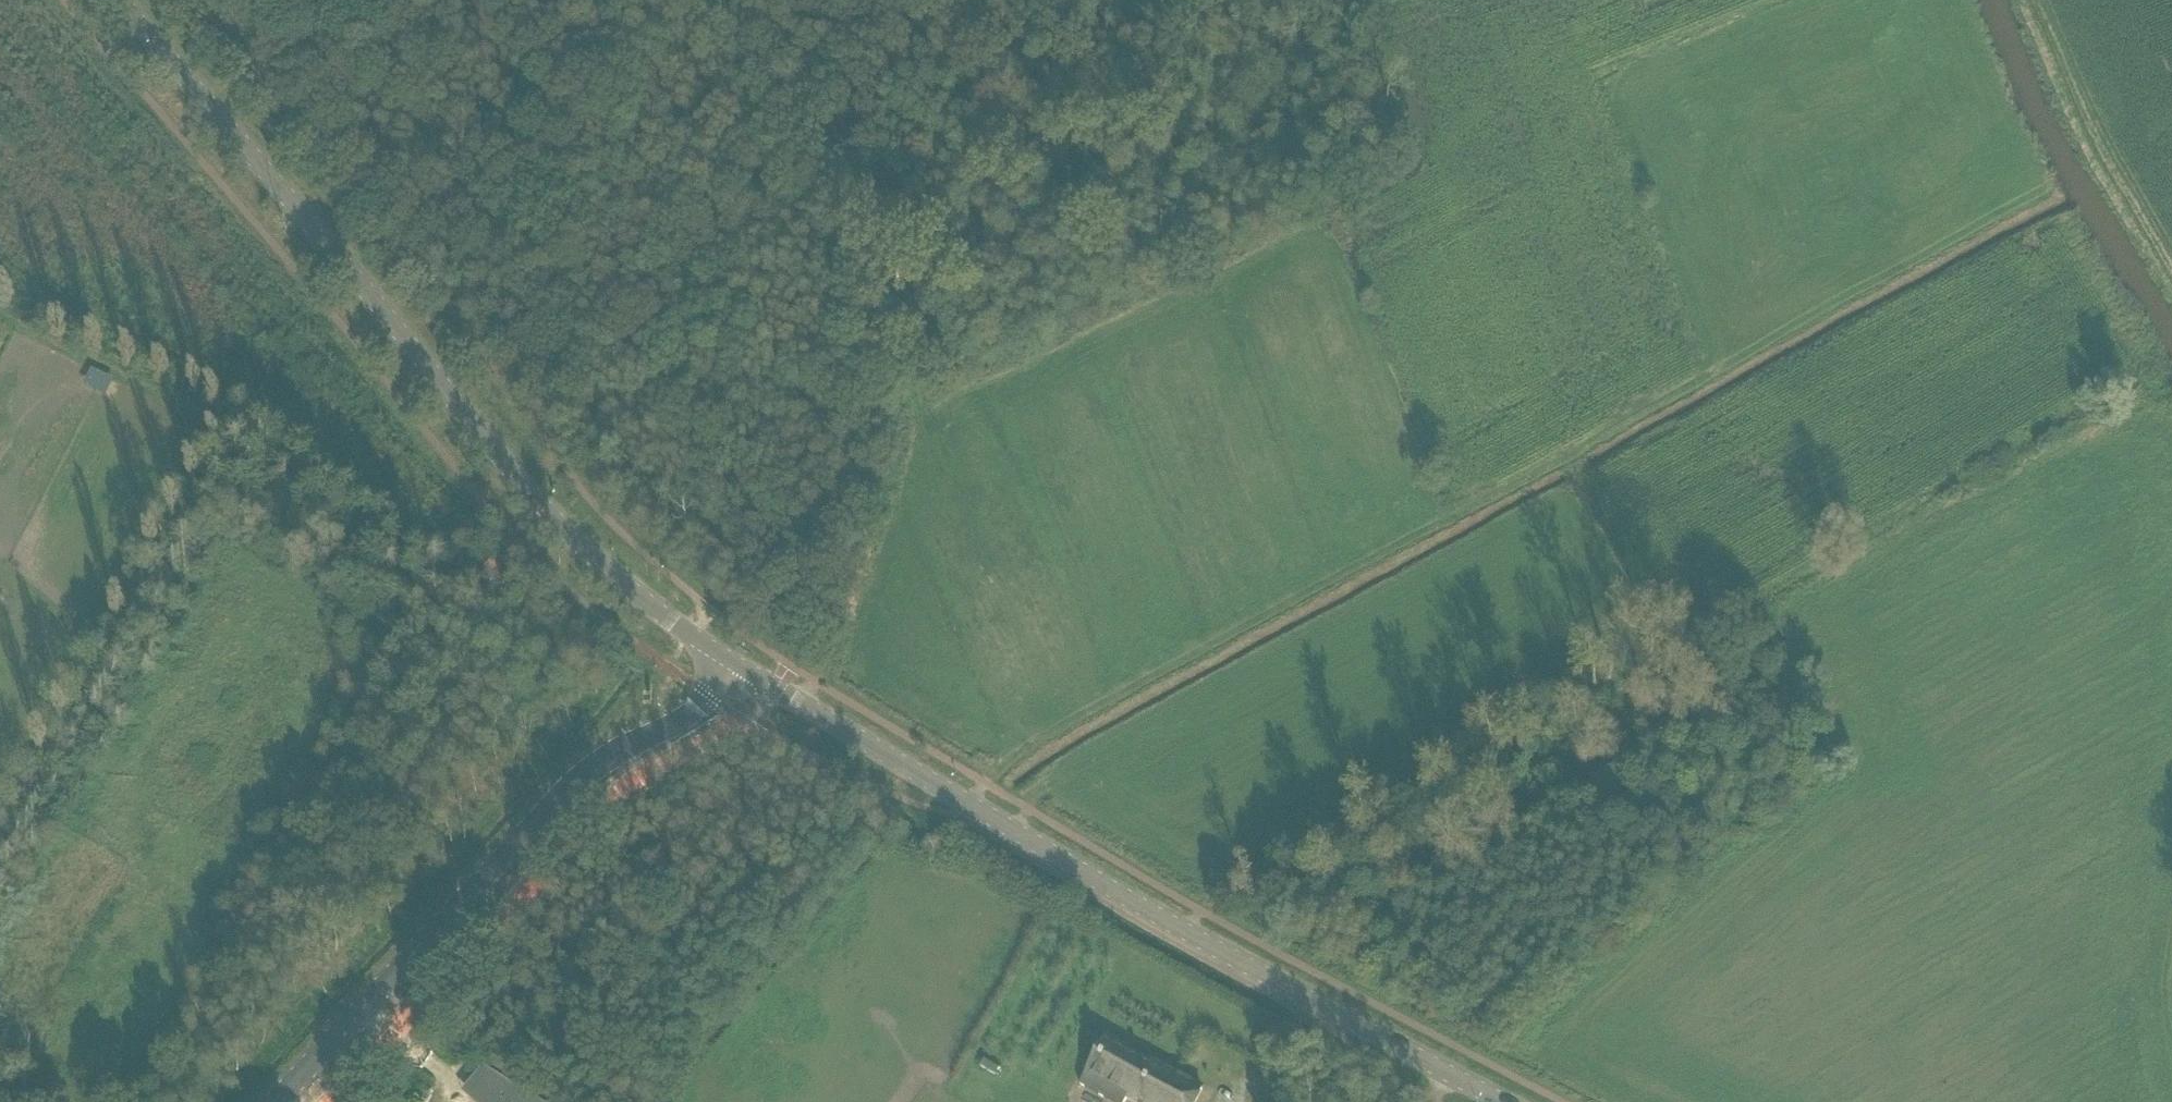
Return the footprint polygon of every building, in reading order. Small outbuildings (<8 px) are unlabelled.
[(15,1022),(0,1005),(0,1035),(15,1022)] [(1079,1085),(1110,1101),(1124,1101),(1126,1099),(1131,1101),(1196,1101),(1202,1090),(1106,1037),(1084,1075),(1079,1085)] [(502,1085),(487,1101),(530,1101),(502,1085)]
